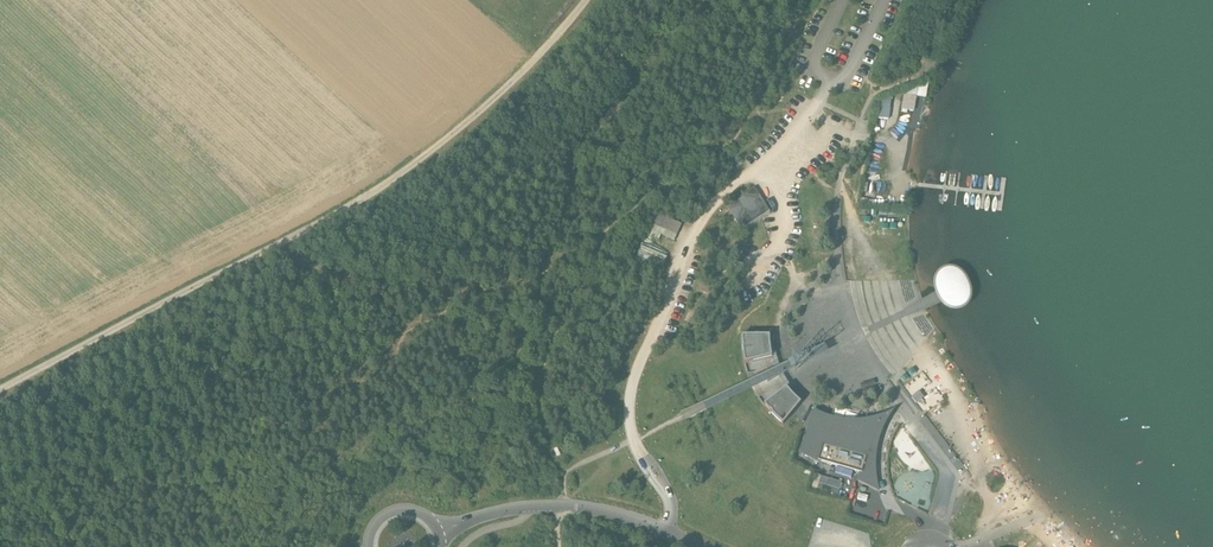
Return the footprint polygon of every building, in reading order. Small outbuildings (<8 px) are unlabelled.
[(905,94),(901,113),(913,114),(918,90),(905,94)] [(881,105),(878,119),(890,121),(892,107),(881,105)] [(727,205),(743,230),(771,212),(755,187),(727,205)] [(656,213),(646,234),(659,240),(661,234),(674,240),(681,224),(656,213)] [(660,272),(668,256),(642,243),(634,259),(660,272)] [(770,335),(742,335),(742,345),(743,354),(745,363),(772,356),(770,335)] [(777,419),(784,425),(801,402),(786,386),(764,404),(770,413),(777,419)] [(919,391),(912,398),(917,404),(924,398),(919,391)] [(877,433),(816,415),(810,434),(807,433),(801,452),(819,461),(820,460),(860,472),(876,478),(875,469),(875,461),(872,461),(874,455),(875,456),(876,454),(871,453),(877,433)]
